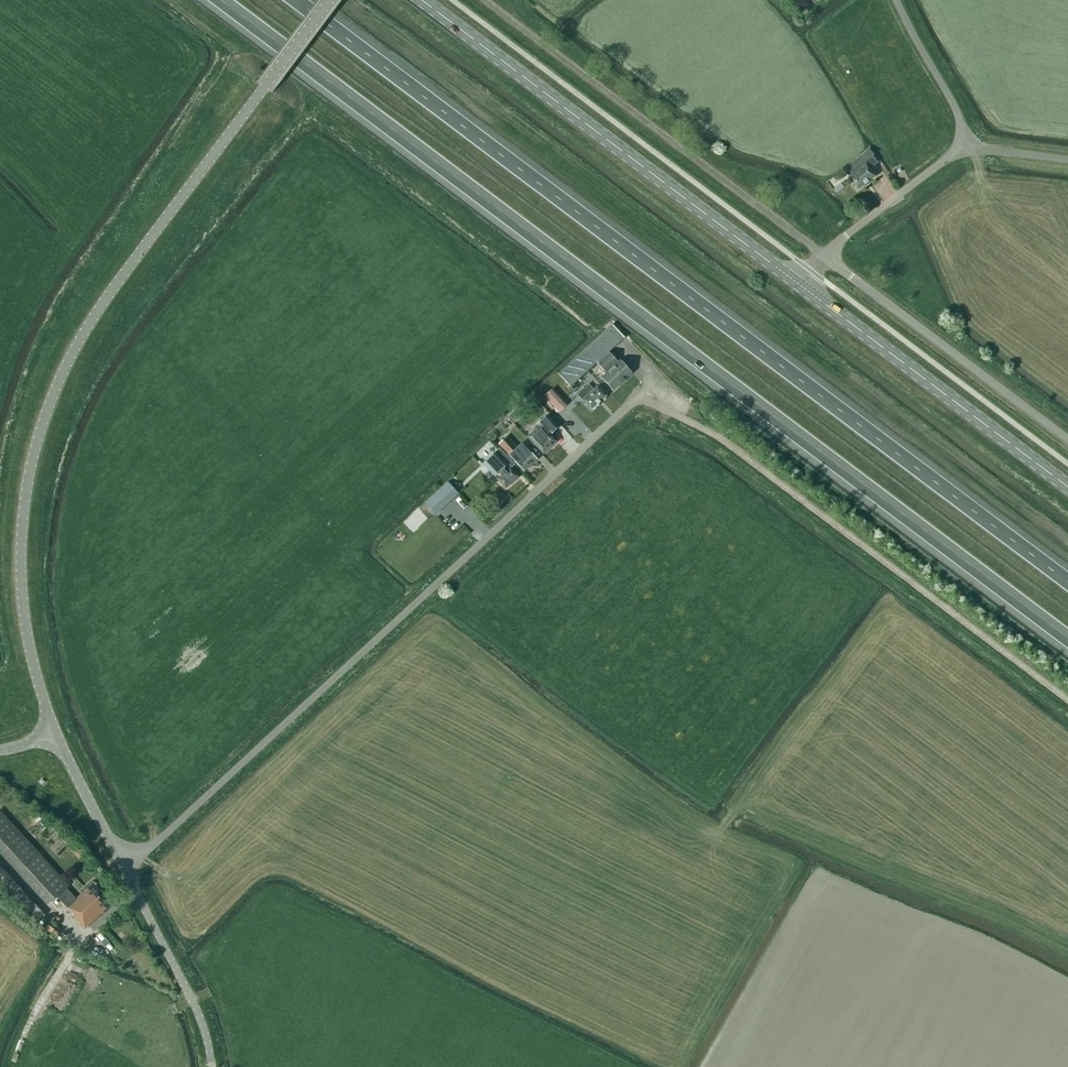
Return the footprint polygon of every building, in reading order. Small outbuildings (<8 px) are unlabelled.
[(849,177),(847,178),(857,190),(875,176),(870,169),(878,163),(872,156),(873,155),(869,149),(846,167),(848,169),(846,170),(845,173),(849,177)] [(618,363),(608,352),(624,338),(625,338),(612,324),(611,325),(612,325),(558,373),(570,387),(571,387),(571,386),(597,363),(606,373),(602,377),(613,390),(632,373),(620,360),(618,363)] [(594,390),(589,384),(577,395),(591,410),(606,396),(597,386),(594,390)] [(567,404),(557,392),(550,399),(560,410),(567,404)] [(543,454),(556,442),(550,435),(558,427),(546,414),(536,424),(538,427),(526,438),(534,446),(535,445),(543,454)] [(524,471),(537,459),(529,450),(525,445),(519,450),(506,436),(498,444),(524,471)] [(497,479),(506,488),(518,477),(510,469),(515,464),(499,448),(483,463),(495,477),(497,475),(499,477),(497,479)] [(459,493),(448,481),(425,503),(436,515),(459,493)] [(57,895),(67,907),(73,913),(72,914),(85,928),(113,902),(94,882),(76,899),(66,887),(67,886),(0,812),(0,852),(48,904),(57,895)] [(79,859),(87,852),(79,842),(70,849),(79,859)] [(12,879),(0,866),(0,890),(12,879)] [(12,879),(3,888),(35,924),(45,915),(12,879)] [(62,931),(51,921),(45,928),(56,937),(62,931)]
